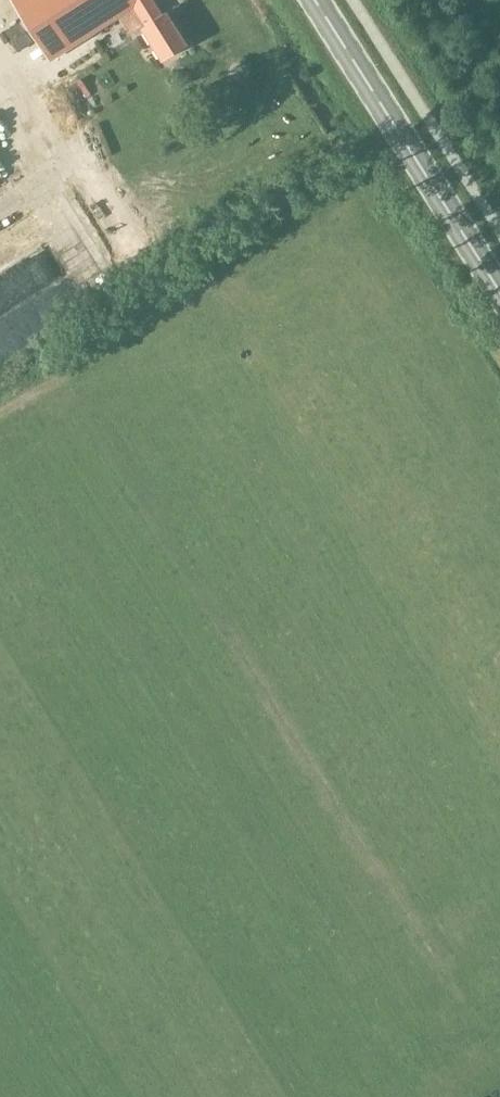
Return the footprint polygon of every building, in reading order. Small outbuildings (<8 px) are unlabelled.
[(187,45),(166,12),(162,15),(152,0),(13,0),(51,59),(134,7),(145,25),(142,27),(163,61),(187,45)] [(8,275),(0,279),(0,313),(22,301),(8,275)]
